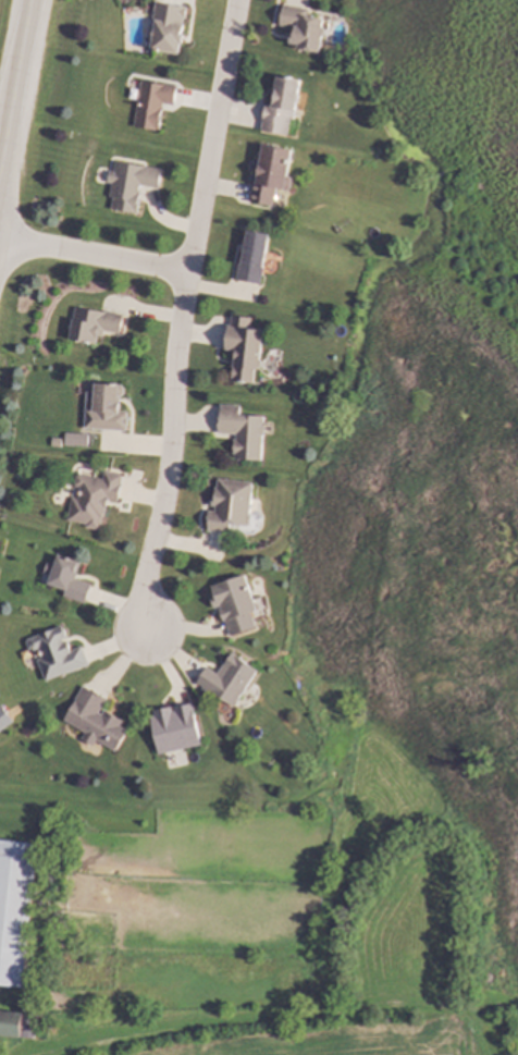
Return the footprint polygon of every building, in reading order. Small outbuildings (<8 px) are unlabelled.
[(185,7),(156,3),(148,50),(178,55),(185,7)] [(307,9),(281,6),(278,26),(291,28),(289,47),(319,52),(323,20),(306,17),(307,9)] [(297,79),(273,76),(269,105),(263,104),(259,133),(290,136),(297,79)] [(157,132),(161,104),(172,106),(175,87),(140,81),(132,127),(157,132)] [(292,149),(261,145),(260,156),(255,155),(252,176),(253,176),(249,203),(272,206),(274,188),(286,190),(292,149)] [(157,189),(160,169),(113,162),(112,173),(107,172),(105,183),(110,184),(106,210),(135,214),(139,186),(157,189)] [(268,235),(245,231),(236,281),(260,285),(268,235)] [(121,314),(73,308),(69,341),(98,344),(100,332),(119,334),(121,314)] [(262,330),(250,329),(251,318),(230,316),(229,326),(225,326),(223,351),(229,351),(228,367),(232,367),(231,382),(253,383),(254,370),(259,370),(262,330)] [(83,429),(126,431),(127,412),(120,412),(121,385),(93,384),(93,393),(85,393),(83,429)] [(261,461),(262,416),(239,416),(239,406),(218,405),(218,434),(233,434),(233,460),(261,461)] [(63,445),(86,446),(87,435),(64,434),(63,445)] [(121,475),(103,472),(102,478),(75,474),(71,493),(70,492),(65,523),(100,529),(105,500),(117,502),(121,475)] [(228,533),(229,524),(248,526),(252,483),(215,479),(212,511),(207,511),(205,531),(228,533)] [(63,590),(61,597),(84,604),(90,584),(72,579),(77,562),(56,555),(53,565),(44,563),(38,583),(63,590)] [(228,637),(255,629),(250,612),(255,611),(244,575),(210,586),(213,595),(209,596),(213,609),(219,607),(228,637)] [(24,639),(29,653),(34,651),(45,681),(88,666),(81,647),(69,651),(61,627),(24,639)] [(233,707),(256,670),(230,653),(217,675),(206,668),(196,684),(233,707)] [(106,699),(81,687),(63,722),(84,732),(81,740),(93,746),(95,742),(116,752),(126,730),(119,727),(122,721),(100,711),(106,699)] [(157,755),(200,746),(192,704),(171,708),(171,707),(148,712),(157,755)] [(12,723),(0,705),(0,731),(12,723)] [(23,988),(36,844),(0,841),(0,986),(23,988)] [(20,1038),(23,1014),(0,1011),(0,1036),(20,1038)]
